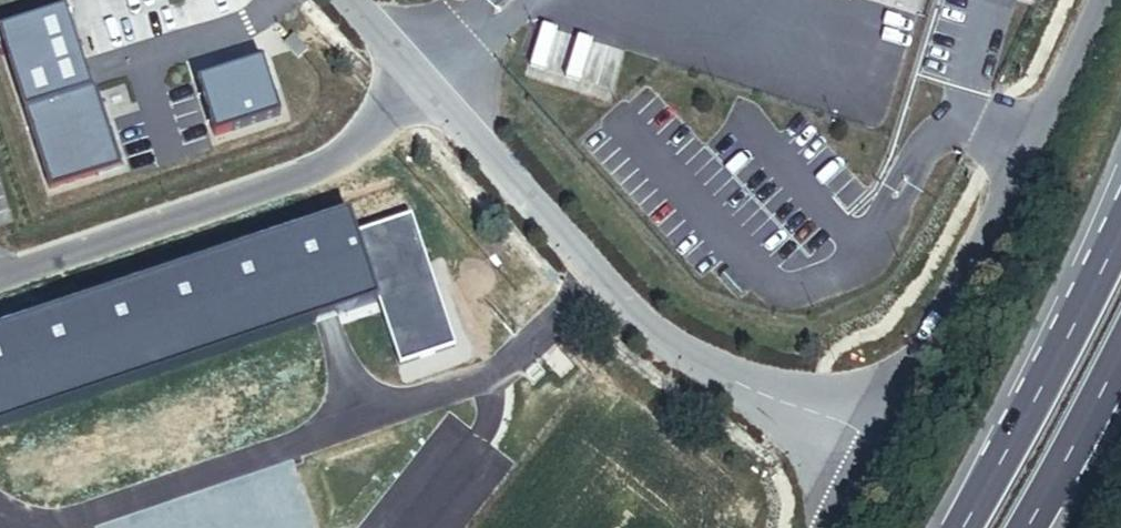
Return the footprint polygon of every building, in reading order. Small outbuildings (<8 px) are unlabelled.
[(573,79),(585,40),(540,25),(527,65),(573,79)] [(68,26),(3,48),(51,190),(120,167),(94,89),(90,90),(68,26)] [(307,51),(293,35),(284,43),(297,59),(307,51)] [(589,36),(576,79),(612,90),(625,47),(589,36)] [(264,59),(261,60),(271,89),(274,88),(264,59)] [(261,60),(195,82),(213,136),(279,113),(271,89),(261,60)]
